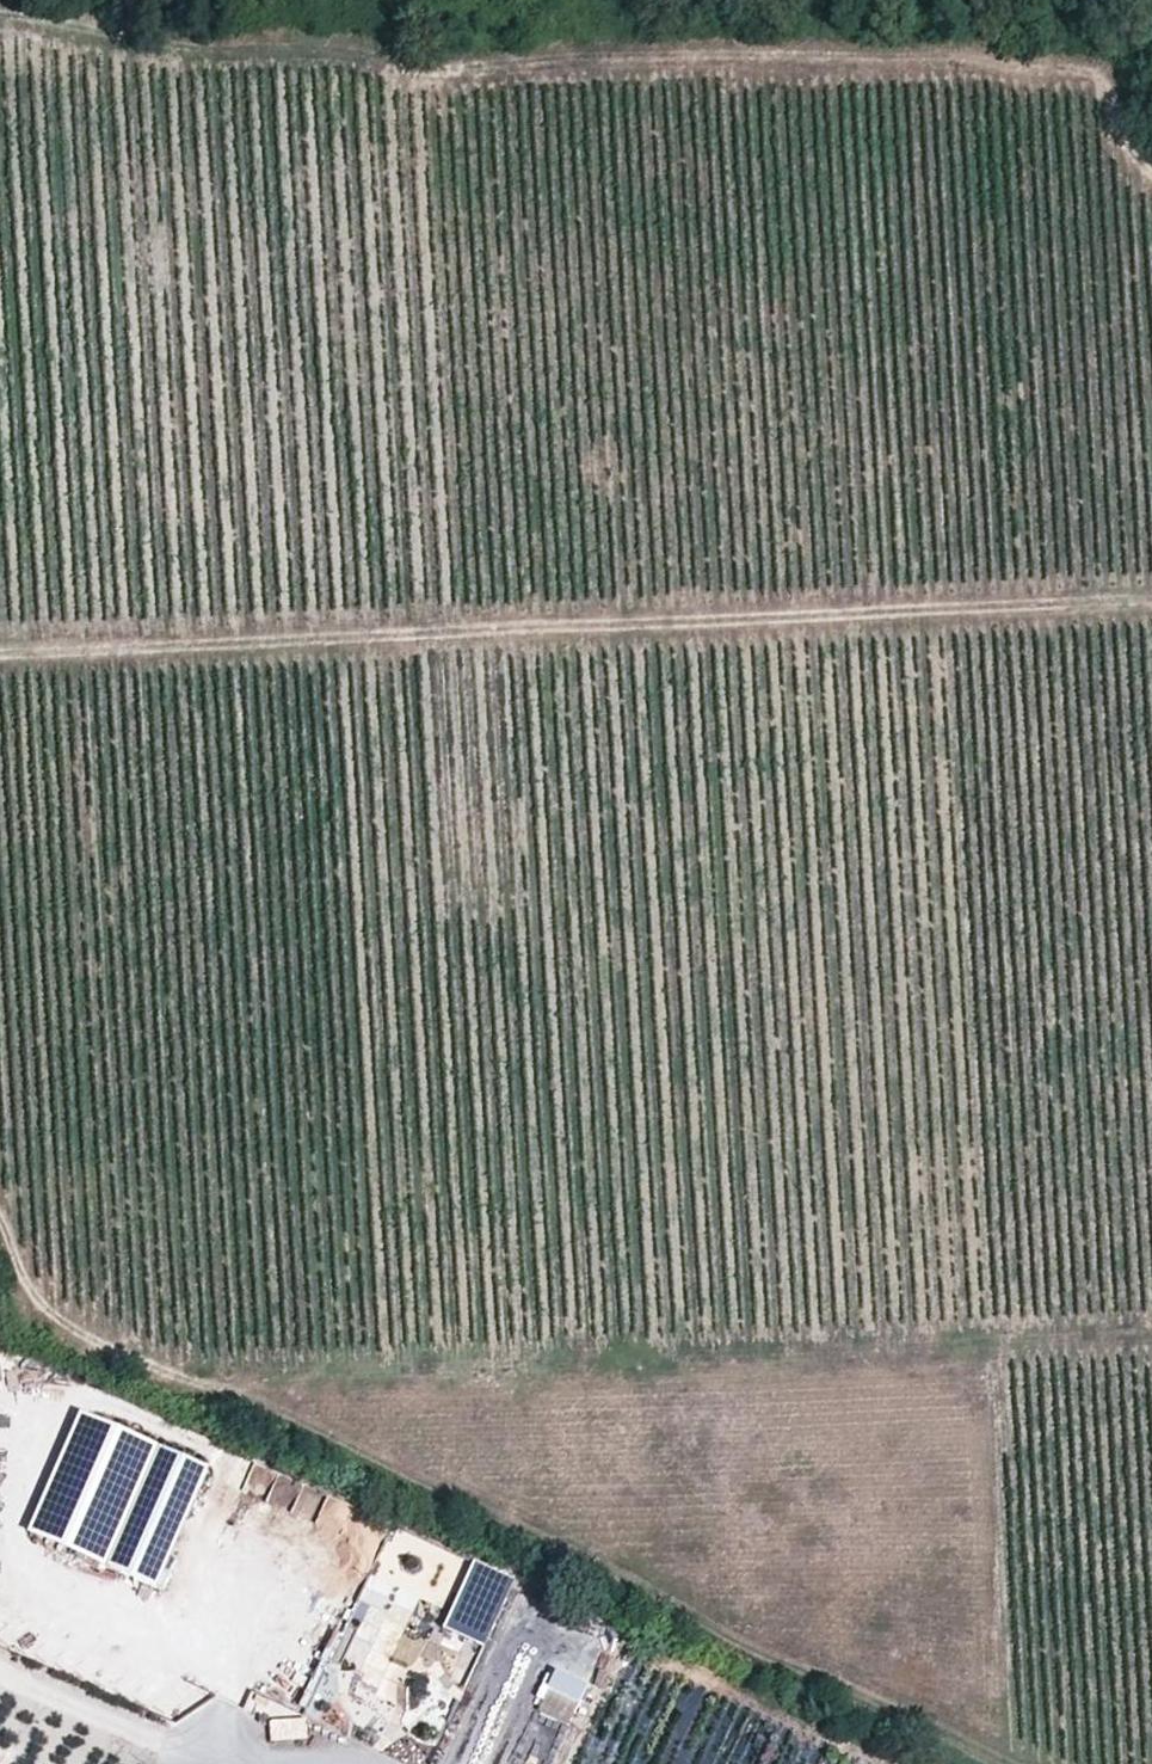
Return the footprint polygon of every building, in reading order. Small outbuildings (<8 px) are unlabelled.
[(82,1415),(33,1530),(157,1585),(208,1470),(82,1415)] [(484,1650),(517,1583),(477,1564),(446,1631),(484,1650)] [(405,1629),(420,1597),(373,1575),(329,1665),(399,1698),(427,1639),(405,1629)] [(581,1700),(552,1685),(540,1707),(569,1723),(581,1700)] [(307,1718),(270,1720),(271,1740),(307,1739),(307,1718)]
